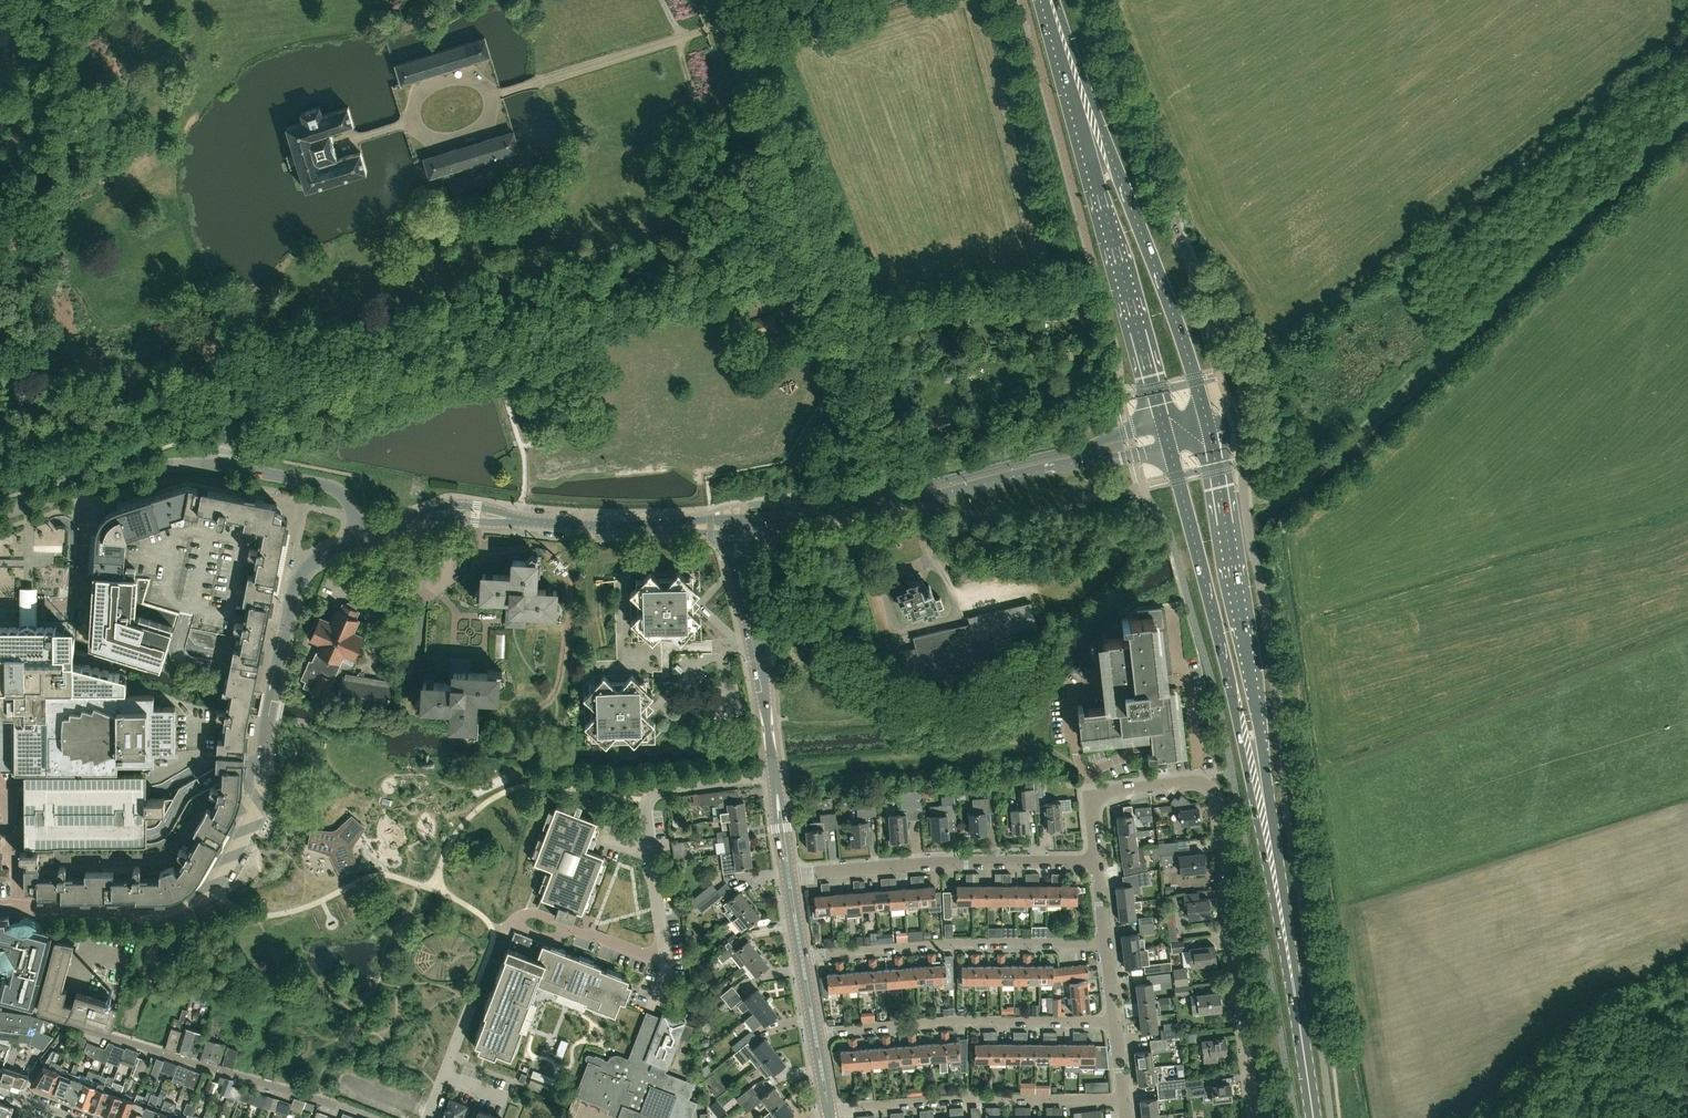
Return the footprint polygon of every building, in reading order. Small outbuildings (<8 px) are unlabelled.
[(403,85),(492,57),(486,38),(397,66),(403,85)] [(330,133),(353,125),(348,107),(323,116),(320,107),(301,113),(303,122),(286,127),(306,190),(366,172),(361,152),(338,159),(334,146),(330,133)] [(424,158),(429,177),(519,149),(513,131),(424,158)] [(1067,284),(1065,289),(1069,294),(1075,293),(1077,287),(1073,283),(1067,284)] [(964,302),(942,306),(943,315),(966,310),(964,302)] [(939,427),(949,424),(948,418),(937,421),(939,427)] [(178,612),(180,611),(183,611),(190,614),(193,615),(194,615),(192,626),(220,632),(237,635),(236,636),(243,638),(242,641),(242,647),(241,648),(234,647),(234,649),(234,650),(233,652),(232,657),(232,662),(231,666),(226,692),(233,693),(231,702),(229,712),(219,710),(218,710),(217,710),(216,711),(215,712),(215,713),(215,714),(215,715),(215,716),(216,716),(216,717),(217,717),(224,719),(222,740),(218,740),(217,751),(217,755),(217,760),(217,768),(224,768),(223,770),(223,777),(223,780),(223,781),(222,781),(221,781),(214,785),(213,785),(212,786),(211,786),(211,787),(191,798),(190,799),(189,800),(188,802),(187,803),(186,804),(185,806),(172,830),(170,831),(169,833),(168,835),(166,836),(165,837),(163,839),(161,840),(159,840),(157,841),(155,842),(153,842),(151,842),(147,842),(147,831),(147,826),(147,812),(165,812),(165,798),(147,798),(146,787),(146,781),(147,779),(147,775),(147,772),(26,772),(26,775),(26,788),(26,840),(25,840),(24,840),(23,840),(22,841),(21,842),(21,843),(21,844),(20,844),(21,853),(20,854),(21,855),(21,856),(22,857),(23,858),(24,858),(28,858),(28,862),(25,862),(25,866),(25,892),(38,892),(38,899),(161,898),(164,898),(167,898),(169,897),(172,897),(175,896),(177,895),(180,894),(183,893),(185,891),(187,890),(190,888),(192,886),(194,884),(196,882),(197,880),(199,878),(201,876),(233,819),(234,817),(236,814),(237,811),(239,806),(240,803),(241,799),(242,795),(243,791),(243,788),(243,786),(244,778),(244,770),(245,761),(245,755),(246,741),(247,730),(247,729),(248,720),(251,706),(258,672),(258,667),(260,663),(260,658),(261,656),(261,654),(262,650),(263,644),(288,519),(282,518),(282,515),(281,512),(279,510),(276,509),(277,503),(187,486),(117,508),(115,509),(114,509),(112,510),(110,512),(109,513),(108,513),(107,514),(105,516),(104,517),(103,519),(102,520),(101,522),(100,523),(100,524),(99,526),(98,528),(98,530),(97,532),(97,534),(94,573),(94,574),(148,578),(144,596),(152,604),(178,612)] [(423,694),(422,697),(425,699),(424,707),(433,707),(452,708),(451,714),(449,716),(449,721),(451,723),(451,726),(463,726),(475,727),(476,716),(477,697),(486,698),(488,700),(493,700),(495,698),(498,698),(498,686),(535,688),(538,624),(527,624),(521,623),(522,613),(526,613),(527,613),(544,614),(553,615),(553,607),(556,605),(556,602),(557,590),(554,590),(552,588),(547,588),(545,590),(536,589),(537,573),(537,562),(525,561),(513,560),(513,563),(510,565),(510,570),(512,572),(512,575),(494,574),(492,572),(487,572),(485,574),(482,574),(482,586),(482,588),(481,601),(480,611),(459,610),(450,609),(430,608),(427,658),(427,669),(427,670),(424,670),(423,682),(423,694)] [(977,560),(964,564),(968,577),(981,573),(977,560)] [(650,572),(614,573),(617,660),(646,659),(646,671),(653,671),(662,671),(661,641),(680,641),(687,640),(702,640),(701,619),(697,616),(694,612),(693,608),(693,598),(695,596),(700,591),(699,570),(678,571),(650,572)] [(925,585),(923,581),(921,576),(919,572),(905,577),(906,581),(909,589),(898,593),(904,610),(905,610),(908,619),(923,613),(924,616),(939,611),(938,608),(943,607),(940,597),(934,599),(934,596),(933,597),(931,592),(932,592),(929,584),(925,585)] [(178,612),(152,604),(144,596),(148,578),(94,574),(94,575),(98,575),(97,585),(93,585),(90,639),(98,639),(95,647),(97,647),(96,653),(75,647),(74,626),(38,626),(36,625),(35,624),(33,624),(32,623),(30,623),(28,623),(27,623),(25,624),(23,624),(22,625),(20,625),(19,626),(0,626),(0,763),(1,770),(118,770),(118,766),(118,762),(154,763),(154,751),(176,751),(175,707),(154,707),(154,703),(154,695),(118,695),(118,692),(118,689),(127,689),(127,676),(110,671),(111,670),(113,663),(116,653),(148,663),(149,662),(159,666),(161,667),(178,612)] [(969,624),(959,626),(913,637),(915,648),(900,651),(906,677),(921,673),(924,684),(1000,667),(993,636),(1036,627),(1031,602),(968,616),(969,624)] [(310,665),(308,664),(301,679),(306,681),(303,687),(307,688),(311,690),(310,692),(325,698),(341,663),(340,662),(343,653),(355,658),(364,637),(353,632),(359,619),(355,618),(358,611),(359,612),(359,611),(351,607),(342,604),(343,605),(340,611),(337,609),(331,622),(320,617),(310,639),(322,644),(320,647),(318,652),(316,652),(311,663),(310,665)] [(1082,705),(1077,705),(1077,707),(1078,710),(1081,736),(1131,731),(1132,731),(1131,730),(1137,729),(1137,730),(1139,743),(1149,742),(1151,742),(1151,748),(1152,753),(1147,753),(1148,758),(1152,758),(1153,758),(1154,758),(1156,757),(1179,755),(1171,688),(1160,689),(1160,683),(1162,683),(1172,681),(1164,607),(1139,610),(1139,617),(1121,619),(1122,624),(1126,624),(1128,635),(1103,638),(1111,705),(1113,705),(1113,706),(1105,707),(1083,710),(1082,705)] [(193,615),(180,611),(175,628),(173,639),(171,646),(171,653),(174,660),(178,664),(185,668),(191,670),(206,672),(207,665),(208,661),(194,659),(188,657),(185,653),(184,647),(185,642),(185,637),(187,632),(188,631),(193,615)] [(219,636),(220,632),(192,626),(191,630),(193,634),(196,636),(202,639),(218,642),(219,636)] [(617,660),(583,661),(584,697),(585,725),(586,746),(606,745),(634,744),(655,744),(655,737),(654,723),(650,719),(647,716),(647,708),(647,702),(649,699),(653,695),(667,680),(653,680),(653,671),(646,671),(646,659),(617,660)] [(339,699),(373,705),(388,707),(392,686),(389,685),(390,682),(363,677),(364,675),(361,674),(359,674),(358,676),(346,674),(345,678),(343,678),(341,687),(339,687),(338,694),(340,695),(339,699)] [(537,682),(540,694),(552,691),(549,679),(537,682)] [(1043,781),(1033,782),(1034,788),(1035,807),(1042,806),(1041,793),(1044,793),(1043,781)] [(996,812),(993,784),(986,784),(988,798),(973,799),(974,813),(969,813),(971,835),(987,834),(985,813),(996,812)] [(1027,808),(1035,808),(1035,807),(1034,788),(1024,789),(1026,808),(1011,809),(1010,807),(1007,807),(1008,823),(1012,822),(1013,831),(1029,830),(1027,808)] [(721,820),(746,816),(744,800),(727,803),(725,789),(697,793),(698,804),(713,802),(714,806),(719,805),(721,820)] [(906,818),(922,817),(920,791),(900,792),(901,811),(901,814),(889,815),(890,833),(888,833),(889,844),(900,843),(899,841),(908,840),(906,818)] [(867,815),(876,815),(874,794),(865,795),(866,807),(857,808),(858,822),(850,823),(852,845),(869,843),(867,815)] [(1171,802),(1179,809),(1181,824),(1189,823),(1190,826),(1200,824),(1197,802),(1191,803),(1182,795),(1178,799),(1175,796),(1171,802)] [(1045,803),(1044,803),(1045,811),(1045,819),(1046,826),(1046,829),(1063,827),(1063,826),(1065,826),(1065,819),(1063,820),(1062,810),(1071,810),(1070,799),(1060,799),(1060,802),(1053,803),(1045,803)] [(947,817),(956,816),(955,803),(938,805),(939,815),(930,815),(932,838),(949,837),(947,817)] [(537,857),(534,863),(552,869),(550,874),(543,891),(541,897),(539,904),(544,906),(543,909),(554,913),(555,914),(555,915),(562,918),(577,924),(581,913),(582,913),(584,907),(591,890),(595,879),(601,862),(604,856),(602,856),(597,854),(592,852),(586,849),(588,844),(590,839),(594,828),(594,827),(597,821),(579,815),(582,806),(577,804),(574,813),(556,806),(554,812),(547,829),(543,840),(537,857)] [(1119,833),(1135,831),(1132,805),(1123,806),(1124,816),(1117,817),(1119,833)] [(1152,814),(1151,806),(1135,808),(1136,816),(1152,814)] [(821,822),(813,822),(814,828),(806,829),(808,849),(810,848),(810,849),(817,849),(817,848),(825,847),(825,845),(828,845),(827,842),(825,842),(824,829),(837,828),(836,813),(820,815),(821,822)] [(731,835),(748,833),(746,816),(721,820),(722,829),(730,828),(731,835)] [(312,830),(309,846),(333,851),(341,874),(355,868),(348,846),(364,827),(352,817),(336,835),(312,830)] [(1149,829),(1135,831),(1119,833),(1120,849),(1137,847),(1135,836),(1150,835),(1149,829)] [(726,852),(750,849),(748,833),(731,835),(726,836),(726,835),(717,836),(718,842),(724,841),(726,852)] [(688,857),(686,841),(672,843),(674,859),(688,857)] [(1177,841),(1158,843),(1159,855),(1162,855),(1163,865),(1169,864),(1168,862),(1180,861),(1181,873),(1194,872),(1193,870),(1205,868),(1203,853),(1179,856),(1179,853),(1177,841)] [(1143,846),(1137,847),(1120,849),(1122,865),(1129,864),(1131,874),(1141,871),(1148,870),(1147,862),(1145,862),(1143,846)] [(743,870),(743,866),(752,865),(750,849),(726,852),(721,853),(723,873),(743,870)] [(950,929),(951,916),(959,916),(959,904),(973,904),(973,873),(966,873),(966,885),(957,885),(957,894),(951,894),(951,891),(943,891),(945,929),(950,929)] [(973,873),(973,904),(988,904),(988,885),(978,885),(978,873),(973,873)] [(988,885),(988,904),(1003,904),(1003,885),(1002,885),(1002,873),(995,873),(995,885),(988,885)] [(1017,885),(1017,910),(1025,910),(1025,904),(1032,904),(1032,873),(1025,873),(1025,885),(1017,885)] [(1032,904),(1039,904),(1039,910),(1047,910),(1047,904),(1047,885),(1039,885),(1039,873),(1032,873),(1032,904)] [(1047,885),(1047,904),(1062,903),(1062,885),(1062,873),(1052,873),(1052,883),(1057,883),(1057,885),(1047,885)] [(913,887),(904,888),(906,907),(920,905),(918,875),(910,876),(911,885),(913,885),(913,887)] [(920,905),(928,905),(929,912),(941,911),(940,894),(935,895),(934,885),(933,886),(924,886),(923,875),(918,875),(920,905)] [(876,909),(891,908),(888,877),(881,878),(882,888),(883,888),(883,890),(874,890),(876,909)] [(896,877),(888,877),(891,908),(906,907),(904,888),(895,889),(895,887),(897,887),(896,877)] [(845,893),(846,911),(847,917),(861,915),(861,910),(859,881),(858,880),(853,880),(854,892),(845,893)] [(876,909),(874,890),(865,891),(864,880),(859,881),(861,910),(876,909)] [(823,916),(823,913),(832,912),(830,894),(829,882),(821,883),(822,892),(824,892),(824,894),(815,895),(815,903),(812,904),(813,917),(823,916)] [(696,906),(717,889),(712,883),(690,900),(696,906)] [(731,920),(732,918),(750,904),(740,890),(736,893),(726,883),(718,890),(717,889),(696,906),(701,912),(724,894),(729,900),(724,904),(728,909),(724,912),(731,920)] [(1003,885),(1003,904),(1010,904),(1010,910),(1017,910),(1017,885),(1003,885)] [(1062,885),(1062,903),(1077,903),(1077,885),(1062,885)] [(1118,903),(1134,901),(1132,886),(1116,887),(1118,903)] [(830,894),(832,912),(846,911),(845,893),(830,894)] [(1197,915),(1210,913),(1208,900),(1199,901),(1198,893),(1184,894),(1185,903),(1188,902),(1189,918),(1197,917),(1197,915)] [(1134,901),(1118,903),(1119,919),(1136,917),(1134,901)] [(750,904),(732,918),(742,931),(747,926),(760,916),(750,904)] [(33,1007),(33,1005),(52,933),(51,933),(44,931),(43,930),(43,928),(42,927),(41,925),(40,924),(39,923),(37,921),(36,920),(34,919),(32,919),(31,918),(29,917),(27,917),(25,917),(23,917),(21,925),(20,925),(19,925),(17,925),(15,924),(14,924),(12,925),(10,925),(9,917),(9,916),(8,916),(0,917),(0,960),(1,961),(2,962),(4,963),(6,964),(7,974),(5,973),(4,973),(4,974),(0,989),(0,998),(32,1007),(33,1007)] [(1139,925),(1153,923),(1158,922),(1160,922),(1159,916),(1152,916),(1139,918),(1139,925)] [(1154,930),(1153,927),(1159,926),(1158,922),(1153,923),(1139,925),(1140,932),(1154,930)] [(1002,936),(1011,936),(1011,927),(1002,927),(1002,936)] [(1047,936),(1047,927),(1032,927),(1032,937),(1047,936)] [(42,937),(41,929),(28,930),(30,948),(40,947),(39,938),(42,937)] [(911,931),(899,932),(899,942),(911,941),(911,931)] [(739,938),(735,933),(727,939),(732,944),(739,938)] [(1123,951),(1145,949),(1143,938),(1138,938),(1138,933),(1121,935),(1123,951)] [(38,1009),(67,1017),(111,1030),(119,1005),(93,997),(86,995),(76,992),(73,1003),(64,1001),(67,988),(62,987),(75,940),(74,940),(74,938),(65,936),(65,938),(57,937),(57,939),(55,939),(49,958),(51,959),(50,964),(48,963),(45,976),(47,976),(46,980),(43,980),(43,982),(45,983),(42,996),(41,996),(41,997),(39,1008),(38,1008),(38,1009)] [(747,942),(742,936),(718,956),(722,961),(730,955),(740,967),(741,966),(745,963),(746,963),(759,952),(749,940),(747,942)] [(1185,950),(1184,940),(1171,942),(1172,952),(1185,950)] [(520,1035),(522,1028),(523,1027),(521,1026),(531,998),(532,997),(533,997),(535,992),(534,992),(537,983),(545,986),(545,987),(550,989),(551,988),(558,991),(586,1001),(585,1003),(586,1004),(593,1007),(593,1008),(607,1013),(607,1012),(615,1015),(621,1001),(625,1003),(632,985),(627,983),(629,979),(621,976),(621,975),(608,969),(607,971),(601,968),(601,966),(593,963),(594,962),(580,956),(579,958),(565,952),(565,951),(560,949),(559,950),(542,943),(541,947),(525,941),(521,952),(509,948),(508,947),(505,957),(506,957),(503,964),(502,963),(497,977),(498,977),(492,992),(491,992),(486,1005),(487,1006),(484,1014),(486,1015),(484,1021),(482,1021),(477,1035),(478,1035),(475,1043),(479,1045),(478,1049),(495,1056),(497,1052),(511,1057),(514,1049),(516,1050),(521,1036),(520,1035)] [(1189,948),(1191,962),(1191,965),(1216,962),(1214,945),(1189,948)] [(781,961),(793,958),(790,949),(778,952),(781,961)] [(1145,949),(1123,951),(1125,967),(1141,965),(1140,956),(1145,956),(1145,949)] [(769,965),(759,952),(746,963),(756,975),(769,965)] [(917,984),(934,983),(931,953),(927,953),(929,966),(916,967),(917,984)] [(935,953),(931,953),(934,983),(939,983),(940,985),(946,984),(946,988),(953,988),(953,965),(946,965),(946,964),(936,965),(935,953)] [(975,983),(975,953),(972,953),(972,965),(964,966),(964,953),(957,953),(957,986),(969,986),(969,983),(975,983)] [(988,983),(988,966),(979,966),(979,953),(975,953),(975,983),(976,983),(976,988),(986,988),(986,983),(988,983)] [(1001,953),(997,953),(998,965),(988,966),(988,983),(1001,983),(1001,953)] [(1005,953),(1001,953),(1001,983),(1014,983),(1014,965),(1005,965),(1005,953)] [(1027,953),(1023,953),(1023,965),(1014,965),(1014,983),(1027,983),(1027,953)] [(1027,953),(1027,983),(1040,983),(1040,965),(1031,965),(1031,953),(1027,953)] [(957,962),(956,954),(948,956),(949,964),(957,962)] [(902,955),(898,956),(901,986),(917,984),(916,967),(903,968),(902,955)] [(888,987),(901,986),(898,956),(894,956),(895,968),(886,969),(888,987)] [(858,989),(875,988),(872,958),(869,958),(870,970),(857,972),(858,989)] [(876,958),(872,958),(875,988),(888,987),(886,969),(877,970),(876,958)] [(843,960),(839,961),(842,991),(858,989),(857,972),(844,973),(843,960)] [(839,961),(836,961),(837,973),(827,974),(828,991),(822,991),(823,997),(829,997),(829,992),(842,991),(839,961)] [(1171,962),(1159,963),(1144,965),(1145,973),(1160,971),(1172,970),(1171,962)] [(1087,963),(1080,964),(1081,977),(1089,977),(1087,963)] [(1080,964),(1073,965),(1074,978),(1081,977),(1080,964)] [(1066,966),(1053,967),(1053,965),(1040,965),(1040,983),(1053,983),(1053,980),(1061,980),(1067,979),(1066,966)] [(1067,979),(1074,978),(1073,965),(1066,966),(1067,979)] [(741,966),(740,967),(733,973),(736,976),(744,970),(741,966)] [(1186,968),(1174,970),(1176,985),(1188,983),(1186,968)] [(1146,975),(1148,983),(1136,984),(1138,1001),(1154,999),(1152,983),(1160,983),(1160,981),(1171,979),(1170,972),(1146,975)] [(1071,996),(1088,994),(1087,981),(1070,983),(1071,996)] [(1174,987),(1175,995),(1193,993),(1192,985),(1174,987)] [(726,1001),(737,992),(733,987),(722,996),(726,1001)] [(749,1006),(754,1012),(767,1001),(757,989),(744,1000),(743,999),(737,1004),(743,1012),(749,1006)] [(737,992),(726,1001),(730,1006),(741,998),(737,992)] [(1193,1013),(1221,1010),(1219,992),(1191,996),(1193,1013)] [(1071,996),(1072,1007),(1073,1013),(1090,1011),(1088,994),(1071,996)] [(1154,999),(1138,1001),(1140,1017),(1156,1015),(1154,999)] [(753,1030),(762,1022),(764,1024),(777,1014),(767,1001),(754,1012),(744,1019),(753,1030)] [(0,1010),(0,1023),(11,1025),(30,1027),(30,1026),(31,1015),(31,1014),(0,1010)] [(589,1061),(576,1093),(575,1095),(582,1098),(609,1108),(620,1112),(618,1116),(617,1117),(681,1117),(682,1115),(690,1117),(691,1117),(697,1103),(697,1102),(688,1099),(694,1084),(665,1073),(679,1036),(680,1036),(689,1039),(694,1025),(692,1024),(685,1021),(683,1020),(664,1013),(662,1018),(647,1012),(630,1057),(629,1059),(620,1056),(617,1055),(613,1056),(610,1058),(608,1061),(604,1059),(604,1058),(595,1055),(595,1057),(591,1055),(588,1055),(587,1056),(587,1058),(589,1059),(589,1061)] [(38,1031),(42,1018),(43,1018),(37,1016),(31,1015),(30,1026),(30,1027),(32,1028),(33,1029),(38,1031)] [(1156,1015),(1140,1017),(1141,1032),(1158,1031),(1156,1015)] [(178,1051),(187,1054),(195,1029),(189,1028),(191,1021),(187,1020),(185,1026),(178,1051)] [(11,1025),(0,1023),(0,1029),(10,1029),(10,1035),(8,1035),(8,1039),(10,1045),(28,1050),(33,1053),(39,1055),(48,1043),(49,1041),(53,1036),(38,1031),(33,1029),(32,1028),(30,1032),(27,1031),(15,1034),(14,1028),(10,1028),(11,1025)] [(1166,1038),(1180,1037),(1179,1028),(1160,1030),(1161,1038),(1166,1038)] [(952,1064),(960,1063),(961,1070),(967,1070),(967,1045),(959,1046),(959,1041),(949,1042),(948,1029),(945,1030),(947,1059),(952,1059),(952,1064)] [(736,1052),(756,1036),(752,1030),(731,1046),(736,1052)] [(942,1042),(929,1043),(931,1061),(947,1059),(945,1030),(941,1030),(942,1042)] [(975,1061),(991,1061),(991,1043),(991,1031),(984,1031),(984,1043),(976,1043),(975,1061)] [(991,1043),(991,1061),(991,1067),(1005,1067),(1005,1061),(1005,1043),(997,1043),(997,1037),(997,1031),(991,1031),(991,1043)] [(908,1045),(899,1046),(901,1069),(902,1069),(901,1063),(914,1062),(911,1032),(908,1033),(908,1045)] [(914,1062),(931,1061),(929,1043),(916,1044),(915,1032),(911,1032),(914,1062)] [(1187,1042),(1201,1040),(1200,1032),(1186,1033),(1187,1042)] [(901,1069),(899,1046),(890,1046),(889,1034),(886,1035),(888,1064),(889,1070),(901,1069)] [(883,1047),(870,1048),(871,1066),(888,1064),(886,1035),(882,1035),(883,1047)] [(86,1039),(77,1036),(75,1042),(77,1043),(75,1047),(82,1049),(86,1039)] [(756,1066),(776,1050),(765,1038),(761,1041),(756,1036),(736,1052),(734,1054),(743,1065),(750,1059),(756,1066)] [(856,1037),(852,1038),(855,1067),(871,1066),(870,1048),(857,1049),(856,1037)] [(1217,1060),(1216,1053),(1218,1053),(1218,1055),(1225,1054),(1225,1052),(1226,1052),(1224,1037),(1202,1040),(1202,1044),(1200,1044),(1201,1050),(1203,1050),(1205,1061),(1217,1060)] [(204,1058),(237,1065),(240,1046),(229,1044),(229,1042),(208,1038),(204,1058)] [(842,1068),(855,1067),(852,1038),(849,1038),(850,1050),(840,1051),(842,1068)] [(1166,1038),(1161,1038),(1149,1040),(1151,1049),(1167,1047),(1166,1038)] [(1050,1062),(1050,1040),(1050,1041),(1045,1039),(1045,1043),(1035,1043),(1035,1062),(1050,1062)] [(1055,1043),(1055,1039),(1050,1040),(1050,1062),(1065,1062),(1065,1043),(1055,1043)] [(100,1060),(106,1062),(107,1061),(113,1045),(114,1043),(109,1041),(105,1048),(100,1060)] [(83,1053),(94,1057),(96,1052),(98,1046),(88,1042),(86,1047),(83,1053)] [(1005,1061),(1020,1061),(1020,1043),(1005,1043),(1005,1061)] [(1035,1062),(1035,1043),(1020,1043),(1020,1061),(1035,1062)] [(1079,1068),(1080,1068),(1080,1043),(1065,1043),(1065,1062),(1079,1062),(1079,1068)] [(1095,1043),(1080,1043),(1080,1068),(1108,1068),(1107,1051),(1095,1051),(1095,1043)] [(119,1066),(120,1062),(122,1057),(125,1049),(113,1045),(107,1061),(119,1066)] [(105,1048),(98,1046),(96,1052),(94,1057),(100,1060),(105,1048)] [(139,1051),(126,1047),(125,1049),(122,1057),(135,1062),(139,1051)] [(32,1084),(51,1092),(60,1071),(54,1068),(60,1053),(53,1050),(44,1065),(32,1084)] [(766,1077),(773,1073),(786,1063),(776,1050),(757,1065),(766,1077)] [(1137,1068),(1153,1066),(1151,1050),(1135,1052),(1137,1068)] [(142,1078),(149,1061),(140,1058),(133,1075),(142,1078)] [(157,1058),(150,1076),(157,1079),(164,1061),(157,1058)] [(263,1076),(274,1080),(279,1062),(269,1058),(263,1076)] [(165,1060),(161,1071),(174,1076),(178,1065),(165,1060)] [(62,1067),(60,1071),(51,1092),(64,1097),(76,1064),(75,1064),(71,1072),(67,1071),(68,1069),(62,1067)] [(64,1097),(76,1102),(84,1081),(86,1076),(80,1074),(80,1075),(76,1073),(79,1065),(76,1064),(64,1097)] [(174,1076),(172,1080),(184,1084),(190,1069),(178,1064),(178,1065),(174,1076)] [(1185,1078),(1175,1079),(1158,1081),(1157,1071),(1162,1071),(1161,1065),(1157,1066),(1153,1066),(1137,1068),(1139,1084),(1145,1083),(1157,1082),(1157,1090),(1186,1087),(1185,1078)] [(29,1075),(4,1067),(0,1066),(0,1078),(23,1086),(29,1075)] [(190,1069),(184,1084),(197,1090),(203,1074),(190,1069)] [(76,1102),(89,1106),(101,1075),(89,1070),(86,1076),(84,1081),(76,1102)] [(558,1080),(533,1070),(531,1076),(556,1086),(558,1080)] [(519,1081),(524,1083),(527,1075),(522,1073),(519,1081)] [(925,1074),(915,1075),(915,1084),(926,1083),(925,1074)] [(89,1106),(101,1111),(113,1082),(114,1078),(108,1075),(107,1077),(101,1075),(89,1106)] [(226,1078),(221,1093),(228,1096),(229,1095),(232,1085),(234,1081),(226,1078)] [(1229,1083),(1206,1086),(1203,1086),(1202,1078),(1191,1079),(1193,1095),(1195,1094),(1197,1096),(1201,1095),(1203,1093),(1213,1092),(1214,1103),(1227,1101),(1227,1099),(1231,1098),(1229,1083)] [(542,1089),(544,1084),(531,1079),(529,1084),(542,1089)] [(210,1080),(206,1091),(213,1094),(213,1093),(217,1083),(210,1080)] [(120,1117),(127,1117),(134,1101),(124,1097),(130,1082),(126,1081),(123,1086),(128,1087),(125,1093),(123,1092),(114,1116),(120,1117)] [(710,1088),(717,1096),(726,1089),(719,1081),(710,1088)] [(113,1082),(101,1111),(104,1112),(103,1113),(108,1115),(109,1114),(114,1116),(123,1092),(125,1093),(128,1087),(123,1086),(113,1082)] [(141,1117),(157,1117),(170,1085),(164,1082),(163,1082),(158,1095),(151,1093),(141,1117)] [(174,1111),(162,1107),(170,1085),(157,1117),(171,1117),(174,1111)] [(232,1085),(229,1095),(239,1100),(239,1098),(240,1098),(244,1089),(232,1085)] [(736,1099),(741,1105),(756,1092),(752,1086),(736,1099)] [(766,1103),(771,1110),(784,1100),(774,1088),(774,1087),(761,1097),(756,1092),(741,1105),(742,1106),(736,1110),(740,1115),(745,1111),(746,1111),(756,1103),(760,1108),(766,1103)] [(916,1088),(917,1095),(931,1094),(930,1087),(916,1088)] [(1186,1087),(1157,1090),(1158,1099),(1177,1097),(1176,1088),(1186,1087)] [(906,1089),(907,1096),(917,1095),(916,1088),(906,1089)] [(244,1089),(240,1098),(251,1103),(255,1092),(244,1089)] [(151,1093),(146,1091),(144,1096),(142,1095),(139,1102),(134,1101),(127,1117),(141,1117),(151,1093)] [(255,1092),(251,1103),(263,1107),(263,1106),(267,1096),(255,1092)] [(267,1096),(263,1106),(276,1111),(280,1099),(267,1095),(267,1096)] [(574,1117),(576,1113),(579,1104),(581,1100),(582,1098),(575,1095),(566,1117),(574,1117)] [(195,1097),(194,1097),(191,1105),(187,1104),(182,1115),(174,1111),(171,1117),(187,1117),(195,1097)] [(187,1117),(192,1117),(196,1106),(195,1106),(198,1098),(195,1097),(187,1117)] [(292,1104),(290,1110),(301,1114),(303,1108),(304,1108),(306,1101),(294,1097),(292,1104)] [(467,1105),(450,1098),(449,1099),(450,1099),(450,1100),(450,1101),(443,1117),(462,1117),(467,1105)] [(1142,1116),(1165,1113),(1158,1114),(1156,1098),(1140,1100),(1142,1116)] [(276,1111),(275,1112),(288,1116),(290,1110),(292,1104),(280,1099),(276,1111)] [(771,1110),(762,1117),(787,1117),(794,1112),(793,1112),(784,1100),(771,1110)] [(14,1107),(0,1101),(0,1117),(9,1117),(14,1107)] [(306,1101),(304,1108),(312,1111),(314,1104),(306,1101)] [(998,1114),(999,1114),(999,1107),(986,1107),(986,1117),(998,1117),(998,1114)] [(479,1110),(476,1117),(500,1117),(479,1110)]
